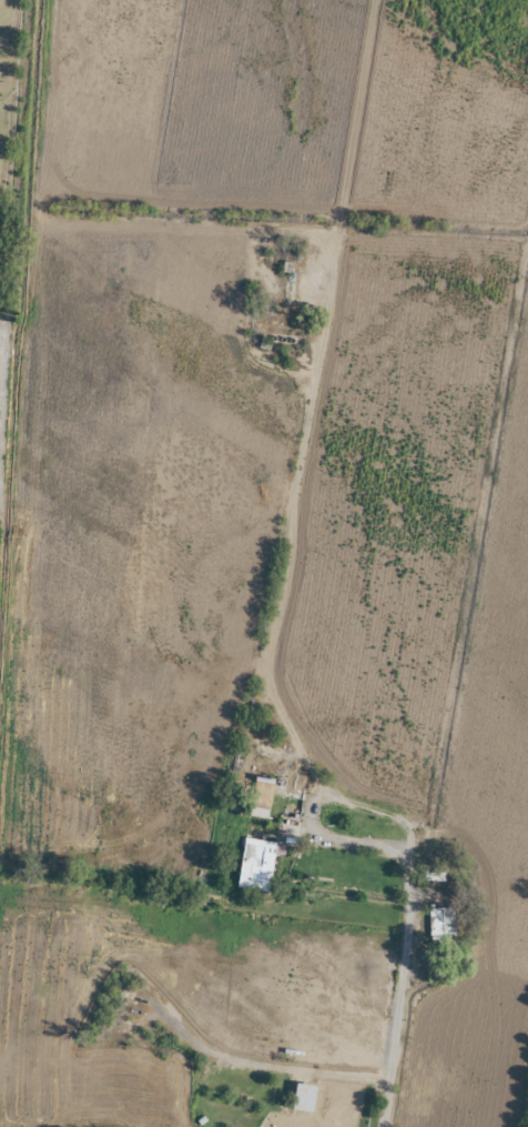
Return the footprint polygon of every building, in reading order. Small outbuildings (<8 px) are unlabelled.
[(268,892),(273,843),(242,839),(237,889),(268,892)] [(443,867),(423,867),(423,882),(443,882),(443,867)] [(428,910),(428,942),(451,942),(451,910),(428,910)] [(311,1113),(315,1086),(294,1083),(290,1111),(311,1113)]
